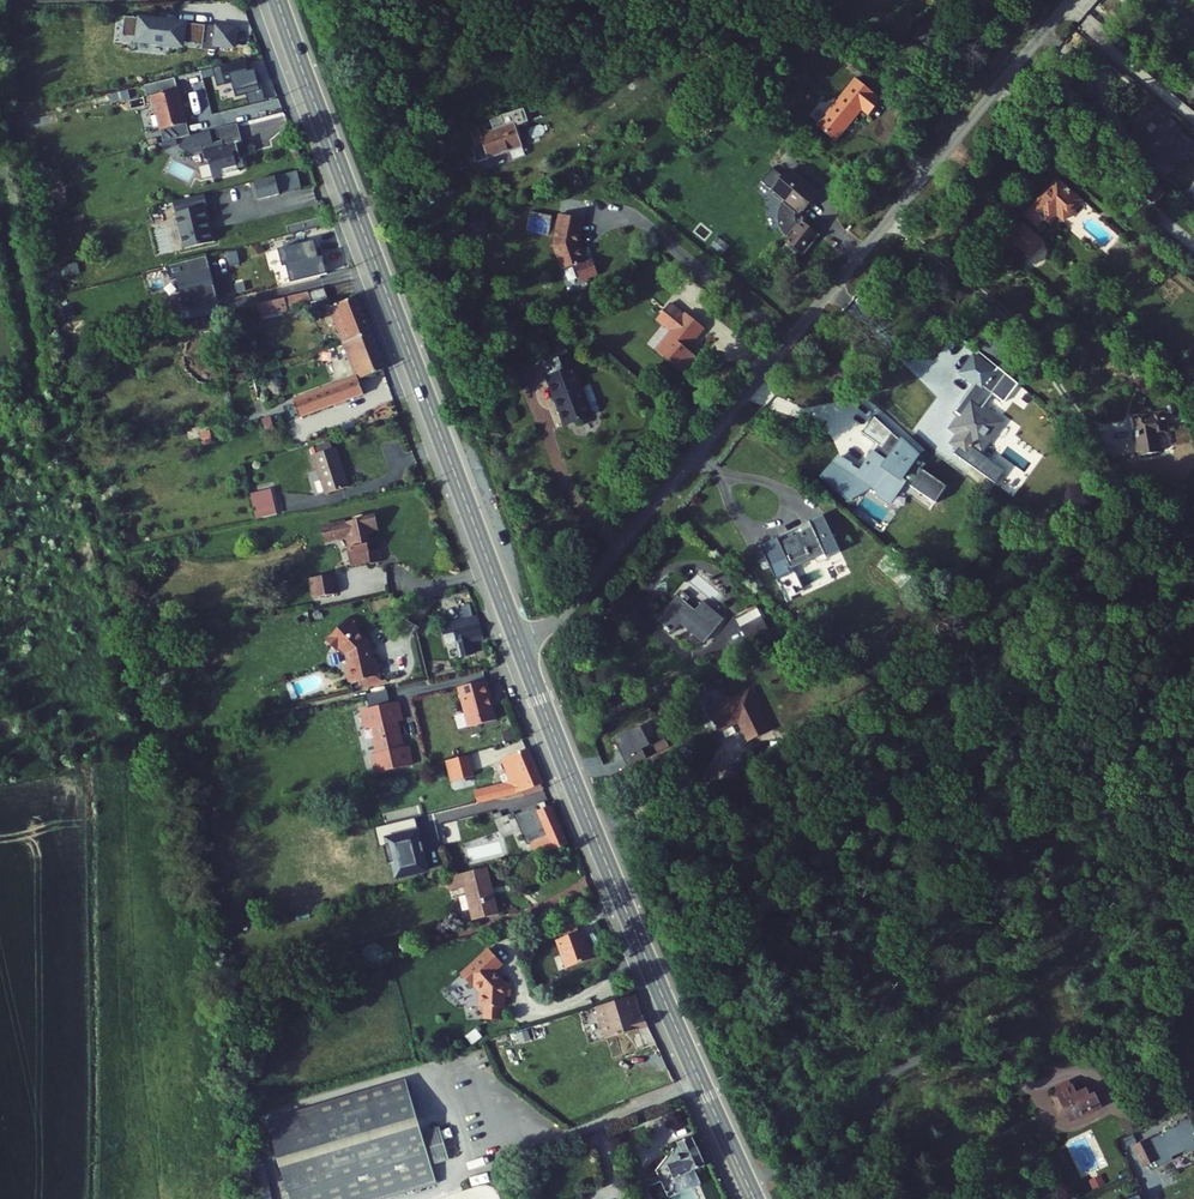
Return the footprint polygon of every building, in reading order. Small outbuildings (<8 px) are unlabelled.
[(232,50),(235,31),(124,19),(122,36),(138,38),(138,42),(182,47),(183,43),(232,50)] [(219,86),(234,82),(237,96),(261,90),(256,71),(249,72),(246,61),(214,69),(219,86)] [(191,136),(177,75),(146,83),(149,95),(154,94),(165,142),(191,136)] [(854,93),(815,140),(834,155),(860,123),(867,129),(880,113),(854,93)] [(1157,119),(1138,142),(1173,171),(1181,161),(1184,164),(1193,152),(1193,148),(1179,136),(1181,133),(1172,125),(1169,128),(1157,119)] [(217,131),(220,143),(223,142),(221,132),(239,128),(238,126),(217,131)] [(204,151),(206,161),(212,164),(210,167),(213,180),(239,174),(237,170),(244,168),(242,161),(241,161),(239,151),(244,149),(239,128),(221,132),(223,142),(220,143),(214,144),(214,148),(204,151)] [(191,154),(204,151),(214,148),(214,144),(220,143),(217,131),(187,138),(181,149),(191,154)] [(483,160),(487,173),(519,163),(511,139),(479,151),(478,146),(470,148),(475,163),(483,160)] [(301,189),(296,172),(254,184),(258,201),(301,189)] [(1066,208),(1074,215),(1089,196),(1063,175),(1033,212),(1043,220),(1050,212),(1058,219),(1066,208)] [(791,258),(807,271),(822,253),(806,240),(806,239),(806,238),(806,236),(806,235),(806,234),(805,233),(805,232),(804,231),(820,210),(792,189),(776,210),(790,222),(790,225),(789,229),(789,234),(790,238),(790,241),(791,245),(792,248),(794,251),(795,254),(791,258)] [(1148,204),(1156,211),(1168,196),(1160,189),(1148,204)] [(177,226),(180,227),(186,250),(216,242),(212,228),(210,228),(205,208),(208,207),(205,195),(174,203),(178,218),(175,221),(177,226)] [(1037,252),(1050,238),(1030,221),(1018,235),(1037,252)] [(558,263),(562,276),(571,278),(572,282),(575,284),(578,284),(584,298),(601,292),(596,276),(587,280),(580,261),(585,237),(564,233),(558,263)] [(287,267),(292,285),(329,275),(324,258),(320,259),(315,242),(283,250),(279,251),(284,268),(287,267)] [(208,258),(175,266),(169,267),(171,278),(178,276),(185,307),(218,300),(208,258)] [(571,278),(562,276),(567,288),(578,284),(575,284),(572,282),(571,278)] [(291,300),(292,307),(316,301),(316,304),(331,300),(329,291),(291,300)] [(340,323),(347,343),(374,335),(362,300),(333,308),(332,305),(327,306),(332,324),(340,323)] [(697,340),(678,324),(676,326),(662,314),(649,331),(663,342),(650,359),(677,381),(682,376),(686,379),(693,371),(680,360),(697,340)] [(299,400),(303,415),(370,398),(366,378),(388,373),(374,335),(347,343),(360,380),(298,396),(299,400)] [(952,431),(957,435),(949,445),(968,459),(976,449),(981,453),(1004,424),(984,409),(994,396),(1004,403),(1018,385),(1007,377),(998,370),(997,371),(974,354),(959,375),(975,387),(956,414),(962,418),(952,431)] [(549,394),(567,443),(595,432),(572,373),(549,382),(553,392),(549,394)] [(291,402),(295,417),(303,415),(299,400),(291,402)] [(1177,411),(1149,415),(1153,452),(1157,452),(1161,455),(1166,454),(1168,451),(1173,450),(1170,432),(1180,430),(1177,411)] [(877,492),(890,502),(905,478),(935,503),(948,487),(925,468),(929,463),(875,417),(861,433),(877,446),(855,472),(849,466),(850,465),(840,456),(822,477),(850,500),(855,495),(872,483),(879,488),(877,492)] [(317,455),(332,494),(355,485),(340,447),(335,448),(333,443),(322,447),(324,452),(317,455)] [(263,519),(278,515),(272,490),(256,494),(263,519)] [(380,530),(377,517),(365,519),(364,516),(354,518),(355,521),(323,528),(326,541),(336,539),(335,535),(343,534),(344,537),(349,536),(351,549),(348,550),(351,565),(371,561),(372,565),(384,563),(381,550),(370,553),(369,546),(372,546),(369,532),(380,530)] [(814,531),(827,525),(824,517),(811,523),(814,531)] [(794,571),(825,557),(827,561),(841,555),(839,551),(827,525),(814,531),(813,531),(782,546),(781,544),(779,539),(761,548),(763,552),(787,602),(804,594),(794,571)] [(759,546),(751,550),(759,566),(767,562),(759,546)] [(310,579),(314,598),(339,593),(335,574),(310,579)] [(679,627),(700,644),(710,632),(690,615),(693,611),(684,604),(688,599),(681,593),(657,623),(672,636),(679,627)] [(760,611),(738,622),(741,628),(763,618),(760,611)] [(490,634),(485,614),(450,622),(454,639),(463,637),(467,653),(479,650),(476,637),(490,634)] [(367,680),(368,685),(388,680),(383,658),(379,659),(375,643),(362,631),(367,627),(357,617),(334,638),(334,642),(341,648),(344,649),(347,646),(354,654),(357,664),(354,668),(357,683),(367,680)] [(741,628),(746,639),(768,628),(763,618),(741,628)] [(488,683),(460,690),(469,729),(497,723),(493,708),(492,708),(491,702),(492,701),(488,683)] [(375,696),(378,710),(389,707),(386,693),(375,696)] [(378,710),(372,711),(377,730),(381,729),(387,754),(383,755),(387,774),(419,767),(415,748),(410,749),(404,723),(409,722),(404,704),(389,707),(378,710)] [(743,737),(753,756),(774,745),(754,706),(715,725),(726,746),(743,737)] [(479,804),(530,790),(544,783),(531,748),(505,756),(510,770),(502,772),(505,781),(476,792),(479,804)] [(454,781),(473,775),(468,755),(449,760),(454,781)] [(545,835),(550,849),(573,843),(556,803),(541,808),(551,833),(545,835)] [(469,905),(472,917),(498,910),(486,865),(448,875),(451,886),(466,882),(471,905),(469,905)] [(568,922),(571,930),(585,926),(582,917),(568,922)] [(564,932),(572,961),(602,952),(599,940),(593,942),(588,925),(585,926),(571,930),(564,932)] [(488,997),(486,1009),(502,1011),(504,999),(507,999),(508,989),(513,990),(515,976),(509,973),(499,960),(508,953),(496,939),(467,964),(475,974),(479,971),(486,981),(484,996),(488,997)] [(600,1001),(605,1018),(619,1013),(623,1026),(647,1018),(645,1011),(638,989),(600,1001)] [(605,1018),(610,1032),(651,1019),(648,1010),(645,1011),(647,1018),(623,1026),(619,1013),(605,1018)] [(1068,1105),(1071,1113),(1098,1101),(1094,1092),(1098,1090),(1093,1077),(1073,1085),(1069,1077),(1063,1080),(1062,1078),(1057,1080),(1061,1090),(1068,1105)] [(277,1124),(280,1134),(297,1128),(316,1187),(299,1193),(301,1198),(390,1198),(447,1181),(441,1162),(459,1156),(449,1125),(431,1131),(415,1080),(277,1124)] [(1053,1094),(1059,1109),(1068,1105),(1061,1090),(1053,1094)] [(1143,1166),(1151,1162),(1154,1169),(1168,1162),(1167,1159),(1180,1153),(1182,1156),(1193,1150),(1193,1124),(1192,1119),(1130,1148),(1139,1168),(1143,1166)] [(297,1128),(280,1134),(299,1193),(316,1187),(297,1128)] [(672,1172),(684,1175),(706,1166),(694,1137),(679,1144),(681,1148),(673,1151),(667,1160),(672,1172)] [(1151,1162),(1143,1166),(1146,1173),(1154,1169),(1151,1162)]
